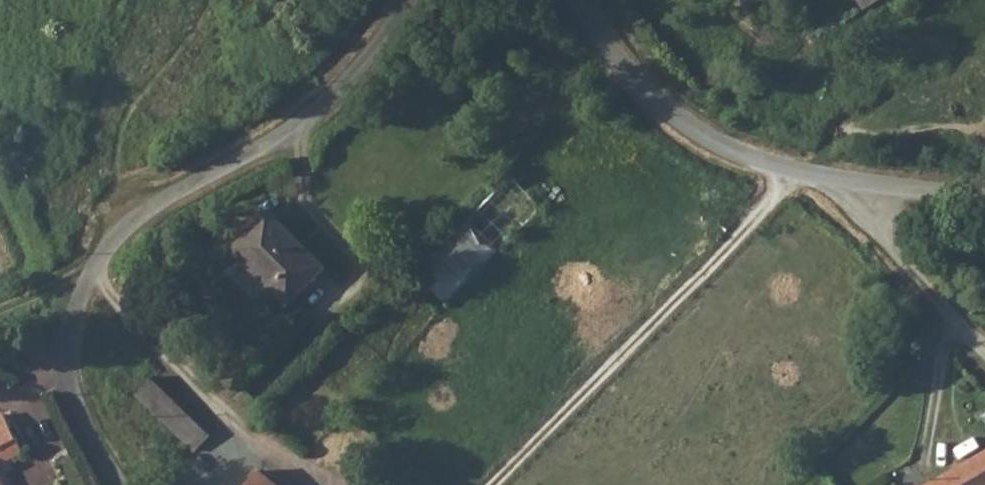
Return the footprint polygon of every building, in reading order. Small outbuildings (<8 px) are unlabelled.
[(865,9),(883,0),(860,0),(865,9)] [(449,302),(545,207),(514,176),(418,270),(449,302)] [(271,214),(237,244),(290,300),(326,264),(288,221),(282,227),(271,214)] [(143,373),(124,396),(187,449),(206,426),(143,373)] [(0,414),(0,432),(16,453),(26,448),(7,411),(0,414)] [(0,432),(0,459),(16,453),(0,432)] [(984,473),(984,450),(974,456),(984,473)] [(974,456),(945,468),(956,484),(984,484),(984,473),(974,456)] [(0,467),(0,484),(9,484),(0,467)] [(945,468),(920,484),(956,484),(945,468)] [(260,469),(247,484),(279,484),(260,469)]
